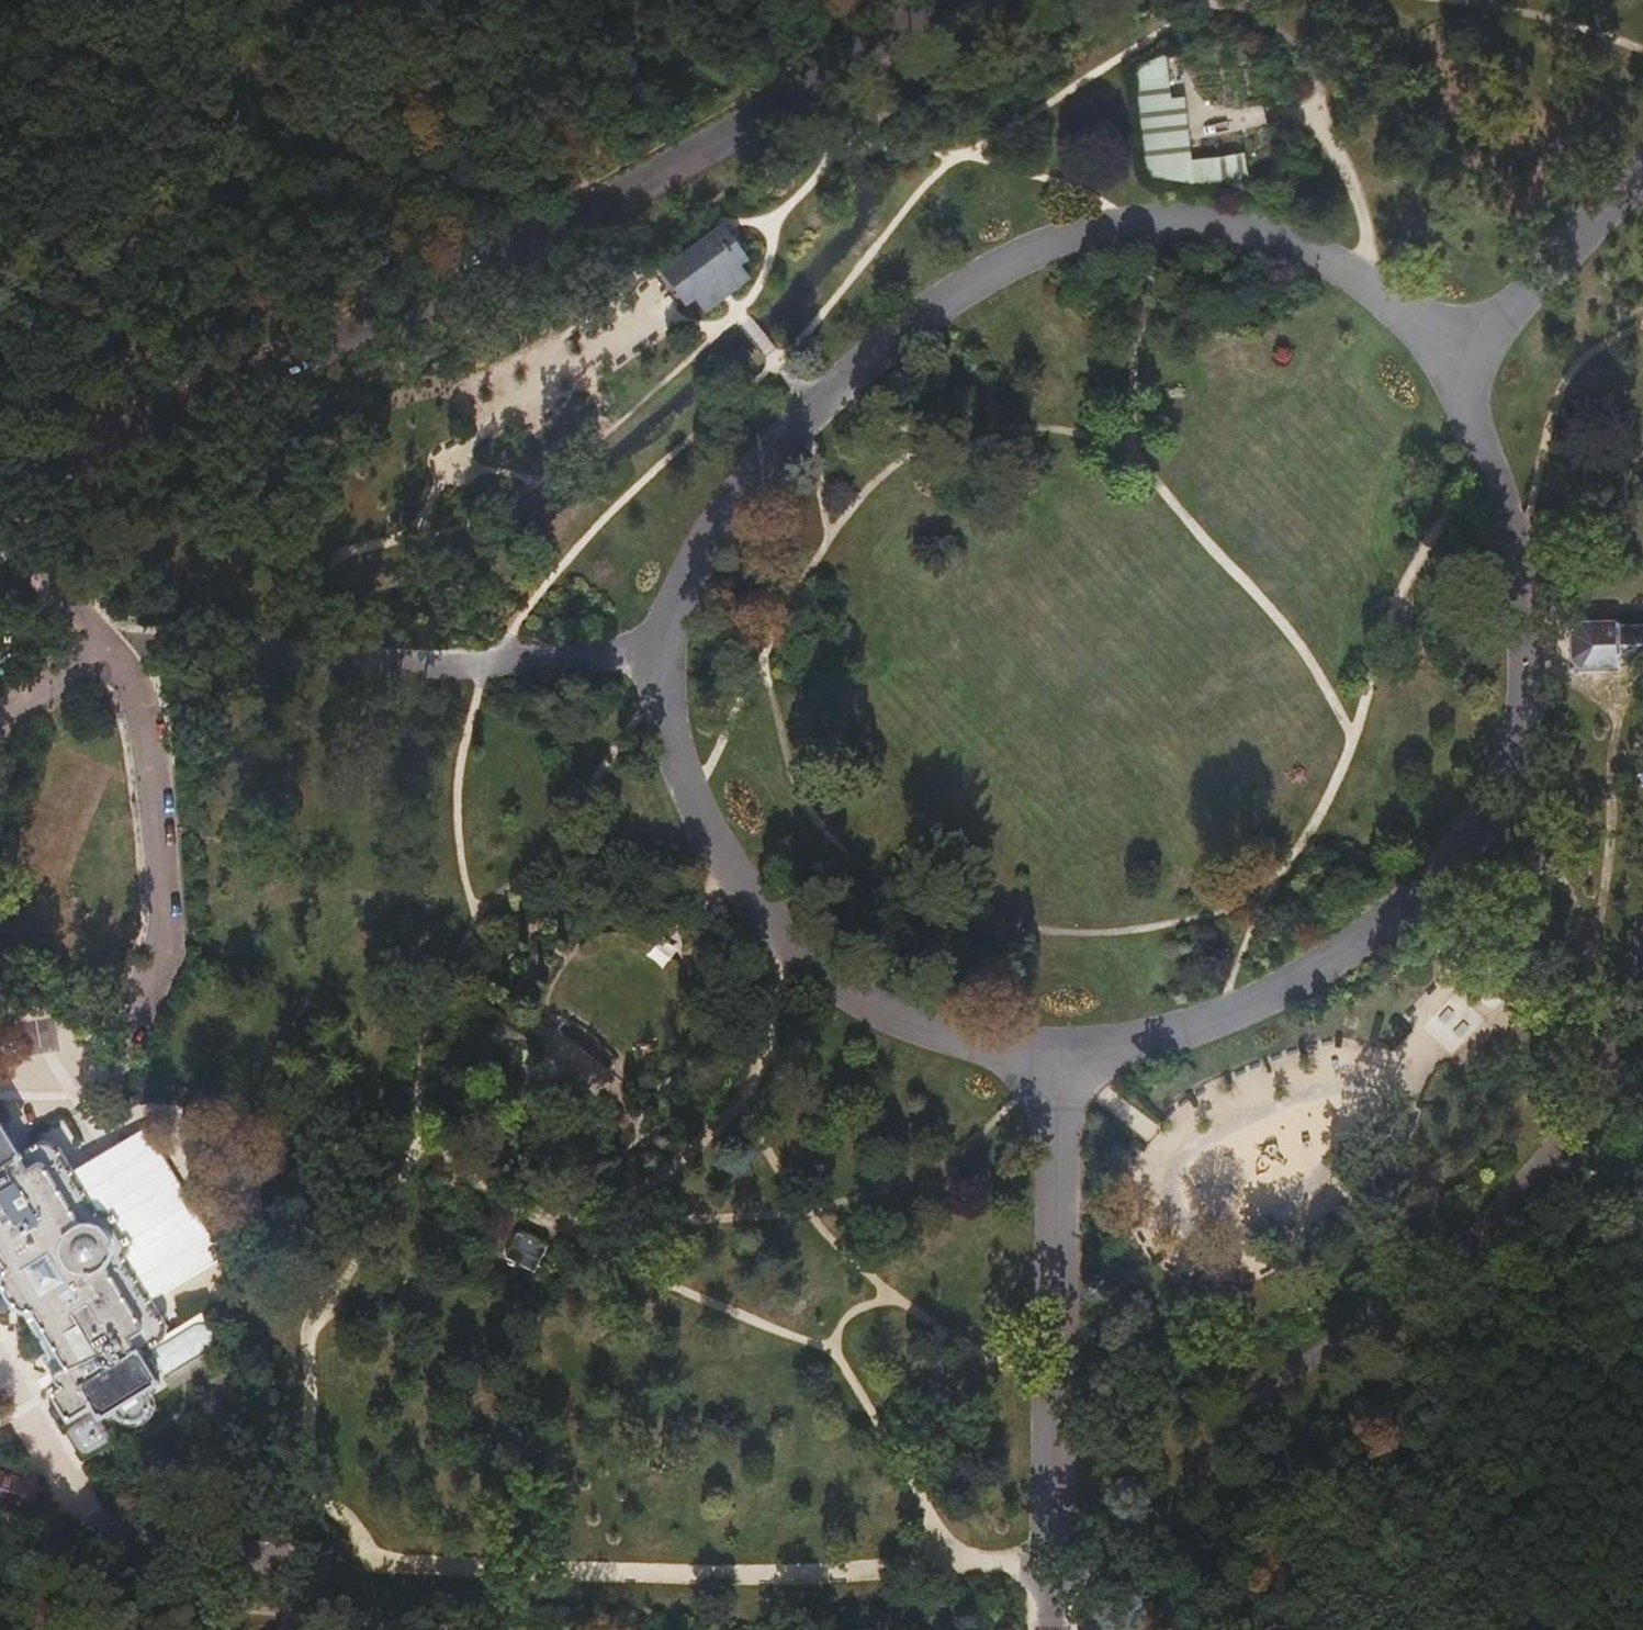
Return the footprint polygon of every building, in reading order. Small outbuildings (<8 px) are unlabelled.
[(1168,51),(1140,61),(1136,69),(1147,163),(1154,175),(1215,184),(1250,174),(1246,150),(1222,154),(1193,157),(1186,93),(1173,94),(1168,55),(1168,51)] [(730,264),(738,258),(717,231),(660,275),(681,303),(691,296),(701,309),(727,289),(741,278),(730,264)] [(1572,623),(1572,667),(1619,667),(1624,661),(1634,661),(1635,626),(1626,626),(1621,623),(1572,623)] [(1634,661),(1642,660),(1642,626),(1635,626),(1634,661)] [(1450,1004),(1430,1021),(1446,1042),(1467,1025),(1450,1004)] [(36,1022),(15,1021),(13,1054),(34,1055),(36,1022)] [(4,1268),(2,1279),(3,1291),(9,1301),(16,1307),(24,1311),(29,1311),(33,1317),(27,1321),(60,1375),(57,1378),(57,1381),(57,1384),(60,1388),(50,1395),(67,1422),(70,1420),(79,1431),(113,1412),(120,1421),(125,1421),(132,1419),(145,1411),(149,1403),(147,1400),(143,1394),(157,1384),(139,1353),(164,1338),(164,1326),(123,1257),(126,1255),(126,1246),(107,1214),(97,1214),(54,1145),(50,1144),(48,1143),(44,1143),(40,1144),(18,1155),(0,1126),(0,1271),(4,1268)] [(546,1249),(518,1235),(506,1259),(534,1273),(546,1249)] [(25,1512),(31,1483),(12,1479),(0,1475),(0,1505),(25,1512)]
